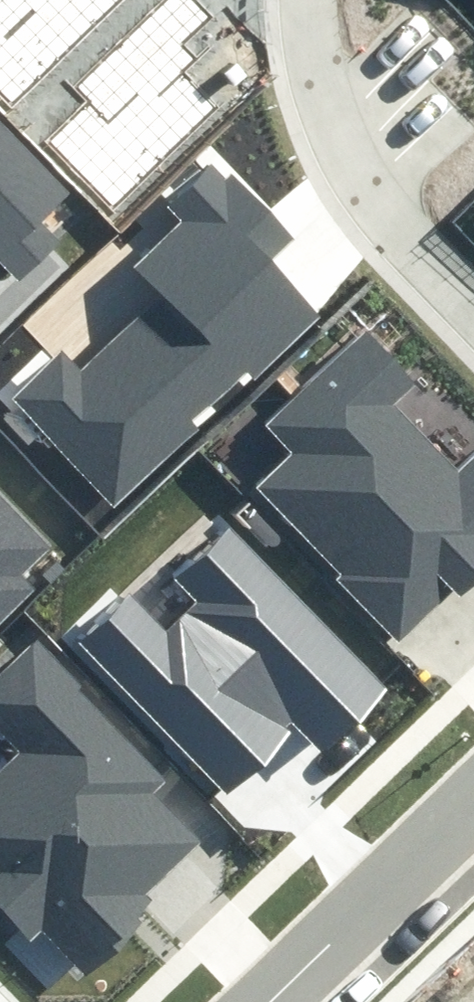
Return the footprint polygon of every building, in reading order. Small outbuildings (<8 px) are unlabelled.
[(13,104),(120,0),(0,0),(0,91),(13,104)] [(204,0),(163,0),(78,88),(89,100),(48,142),(117,208),(212,108),(181,78),(198,60),(185,47),(218,13),(204,0)] [(18,284),(60,244),(44,227),(79,194),(0,110),(0,265),(18,284)] [(291,237),(215,161),(170,205),(185,220),(137,268),(158,289),(81,365),(61,344),(5,399),(113,508),(311,312),(263,265),(291,237)] [(372,309),(250,426),(280,457),(248,488),(392,638),(446,587),(456,597),(473,580),(473,449),(461,462),(403,402),(434,373),(372,309)] [(56,561),(0,502),(0,614),(56,561)] [(317,755),(383,689),(234,540),(192,581),(213,603),(173,643),(124,594),(70,648),(229,807),(299,737),(317,755)] [(31,631),(0,662),(0,735),(16,751),(0,766),(0,899),(33,933),(46,921),(93,968),(152,911),(139,898),(202,837),(164,798),(180,783),(31,631)]
